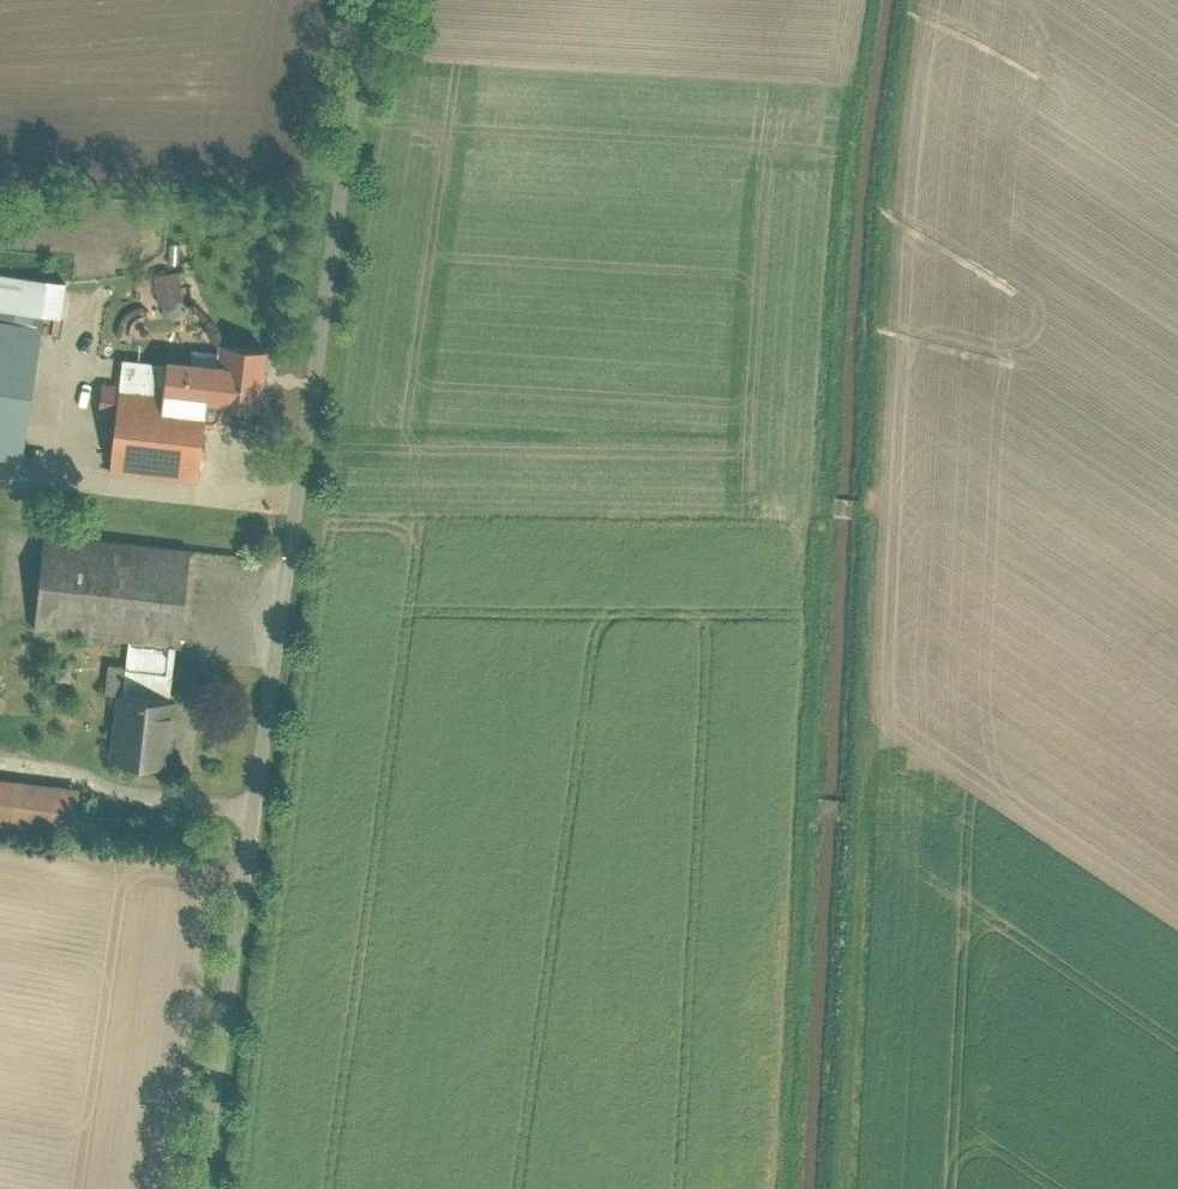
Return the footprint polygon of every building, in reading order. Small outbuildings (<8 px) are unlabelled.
[(175,267),(148,272),(154,300),(180,296),(175,267)] [(0,268),(0,308),(47,314),(52,274),(0,268)] [(0,318),(0,453),(8,455),(30,323),(0,318)] [(249,399),(255,344),(214,340),(212,359),(209,395),(249,399)] [(209,395),(212,359),(154,353),(150,389),(202,394),(209,395)] [(114,385),(106,465),(194,474),(202,394),(150,389),(114,385)] [(186,548),(39,532),(29,626),(176,642),(186,548)] [(174,701),(118,694),(110,761),(167,767),(174,701)] [(0,774),(0,819),(67,827),(72,782),(0,774)]
